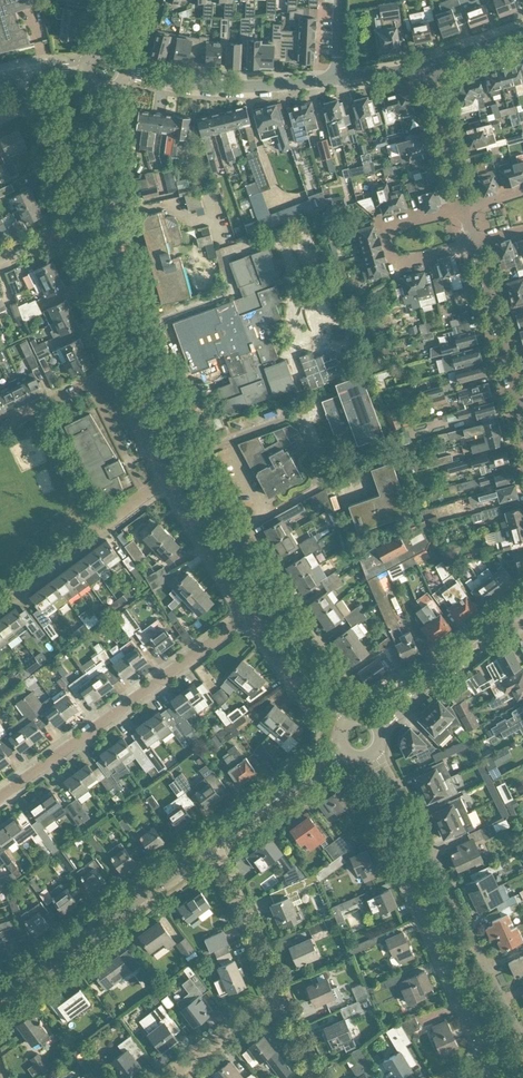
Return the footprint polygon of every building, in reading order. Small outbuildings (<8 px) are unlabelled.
[(15,8),(37,3),(37,0),(0,0),(0,43),(2,50),(30,44),(25,26),(20,28),(15,8)] [(191,0),(191,1),(204,2),(203,18),(212,18),(213,0),(191,0)] [(224,18),(230,18),(233,18),(234,0),(217,0),(225,0),(224,18)] [(245,17),(251,17),(254,17),(255,0),(246,0),(245,17)] [(266,15),(275,13),(276,0),(267,0),(266,15)] [(435,15),(443,36),(459,30),(458,26),(458,25),(466,22),(465,18),(463,12),(458,0),(447,0),(439,3),(442,12),(435,15)] [(463,12),(466,11),(471,25),(488,19),(482,5),(481,5),(479,0),(474,0),(471,1),(470,0),(458,0),(463,12)] [(513,0),(494,0),(500,15),(516,9),(513,0)] [(398,2),(379,5),(383,29),(375,30),(379,51),(389,49),(389,51),(399,49),(396,28),(402,27),(399,13),(399,7),(398,2)] [(91,12),(92,8),(78,6),(64,4),(64,7),(58,7),(57,8),(56,15),(58,17),(63,18),(60,37),(61,37),(61,39),(62,41),(67,41),(69,40),(69,38),(76,39),(78,24),(90,26),(92,12),(91,12)] [(425,11),(409,14),(416,43),(432,40),(428,22),(434,20),(431,5),(424,6),(425,11)] [(305,17),(305,8),(297,7),(297,9),(290,11),(289,18),(300,19),(300,31),(281,30),(280,39),(315,40),(316,18),(305,17)] [(242,22),(241,43),(240,57),(248,57),(247,66),(260,67),(260,66),(261,43),(261,40),(249,39),(250,22),(251,17),(245,17),(241,17),(241,22),(242,22)] [(241,43),(228,43),(229,24),(230,18),(224,18),(221,18),(221,24),(222,24),(221,42),(220,59),(227,59),(226,66),(240,67),(240,57),(241,43)] [(279,58),(280,39),(281,30),(282,24),(273,24),(273,40),(261,40),(261,43),(260,66),(273,67),(273,58),(279,58)] [(175,53),(178,37),(179,35),(158,30),(151,55),(152,55),(152,57),(158,59),(158,57),(164,59),(166,51),(175,53)] [(198,53),(199,38),(197,38),(179,34),(179,35),(178,37),(175,53),(174,60),(188,63),(189,55),(199,56),(199,53),(198,53)] [(200,36),(199,38),(198,53),(199,53),(207,53),(206,65),(220,65),(220,59),(221,42),(209,41),(209,37),(200,36)] [(315,42),(315,40),(280,39),(279,58),(279,61),(287,61),(287,48),(299,48),(298,62),(314,62),(315,42)] [(497,68),(498,71),(502,87),(506,86),(508,91),(514,89),(514,92),(517,91),(516,88),(515,84),(513,84),(509,68),(509,65),(497,68)] [(509,68),(513,84),(515,84),(516,88),(517,91),(518,94),(522,93),(522,87),(522,84),(522,83),(522,68),(522,65),(518,66),(518,65),(509,68)] [(485,75),(489,86),(491,93),(492,96),(500,94),(499,88),(502,87),(498,71),(489,73),(489,74),(485,75)] [(482,97),(484,96),(479,77),(464,81),(460,89),(477,97),(478,98),(480,108),(485,107),(482,97)] [(480,108),(478,98),(477,97),(460,89),(456,95),(459,106),(471,103),(472,105),(470,106),(474,119),(480,117),(481,122),(488,120),(486,115),(486,113),(480,115),(478,109),(479,109),(480,108)] [(385,106),(380,107),(385,124),(393,122),(396,118),(394,117),(396,114),(405,97),(398,93),(383,97),(385,106)] [(367,96),(361,98),(369,126),(381,123),(378,112),(375,113),(371,99),(368,100),(367,96)] [(396,114),(394,117),(396,118),(401,121),(401,124),(403,130),(403,131),(404,132),(405,136),(412,134),(411,133),(408,124),(412,117),(411,113),(415,112),(412,101),(405,97),(396,114)] [(354,118),(357,129),(369,126),(361,98),(355,100),(356,103),(353,104),(357,118),(354,118)] [(338,99),(331,101),(341,136),(349,134),(350,134),(349,130),(347,123),(348,123),(346,116),(345,116),(341,102),(339,103),(338,99)] [(326,106),(323,107),(329,128),(327,129),(332,147),(343,144),(341,136),(331,101),(325,103),(326,106)] [(281,102),(253,110),(261,139),(269,137),(271,136),(269,129),(274,127),(278,140),(281,149),(290,146),(283,125),(287,124),(281,102)] [(308,102),(300,105),(303,117),(307,131),(319,128),(311,102),(308,103),(308,102)] [(491,105),(493,113),(495,118),(511,114),(509,107),(499,110),(497,103),(491,105)] [(303,117),(300,105),(291,107),(291,108),(288,108),(292,126),(291,126),(295,142),(302,140),(309,139),(307,131),(303,117)] [(517,105),(509,107),(511,114),(517,112),(519,112),(517,105)] [(246,106),(232,110),(235,120),(237,119),(240,128),(245,126),(248,140),(243,141),(244,146),(249,145),(249,144),(255,142),(254,138),(249,117),(246,106)] [(232,110),(221,112),(230,144),(235,159),(240,158),(237,146),(233,129),(240,128),(237,119),(235,120),(232,110)] [(140,149),(146,150),(146,148),(151,112),(139,111),(137,129),(142,129),(140,144),(140,149)] [(146,148),(146,150),(153,151),(156,131),(160,132),(163,114),(151,112),(146,148)] [(221,112),(208,116),(210,126),(213,125),(215,134),(220,133),(228,161),(235,159),(230,144),(221,112)] [(163,114),(160,132),(167,133),(165,148),(164,154),(171,155),(171,152),(172,152),(174,133),(176,116),(163,114)] [(171,152),(171,155),(170,156),(178,157),(179,149),(188,151),(190,139),(202,140),(199,125),(189,124),(190,117),(176,116),(174,133),(172,152),(171,152)] [(199,125),(202,140),(205,151),(213,172),(218,171),(212,150),(208,136),(215,134),(213,125),(210,126),(208,116),(197,119),(199,125)] [(501,128),(500,122),(491,124),(490,120),(488,120),(481,122),(482,125),(466,130),(467,132),(466,132),(468,139),(493,132),(493,131),(501,128)] [(9,157),(12,155),(16,153),(14,149),(26,144),(23,137),(24,137),(23,135),(22,136),(19,130),(1,139),(9,157)] [(403,131),(387,135),(389,143),(396,141),(400,140),(405,139),(405,136),(404,132),(403,131)] [(493,132),(468,139),(470,145),(471,148),(486,143),(488,150),(491,149),(490,148),(500,145),(507,144),(506,138),(495,140),(493,132)] [(377,139),(372,140),(374,148),(386,144),(389,143),(387,135),(386,135),(387,136),(382,137),(382,136),(377,138),(377,139)] [(327,139),(317,142),(322,159),(326,158),(330,172),(330,173),(336,171),(332,156),(327,139)] [(389,143),(386,144),(389,157),(390,156),(425,147),(423,141),(419,142),(419,139),(406,142),(405,139),(400,140),(396,141),(389,143)] [(364,144),(358,145),(360,154),(367,152),(364,143),(364,144)] [(500,145),(490,148),(491,149),(492,154),(496,164),(502,162),(499,152),(501,152),(500,145)] [(425,147),(390,156),(392,163),(401,161),(402,164),(424,158),(423,154),(426,153),(425,147)] [(367,152),(360,154),(363,163),(369,162),(371,161),(370,153),(367,153),(367,152)] [(514,167),(517,180),(522,179),(522,153),(516,155),(518,163),(513,164),(514,167)] [(259,156),(248,159),(255,178),(266,174),(259,156)] [(12,159),(5,163),(13,179),(20,175),(12,159)] [(369,162),(363,163),(363,166),(365,173),(374,170),(375,170),(373,161),(371,161),(369,162)] [(484,162),(475,165),(477,171),(486,169),(484,162)] [(2,164),(0,165),(0,172),(4,180),(11,177),(12,179),(13,179),(5,163),(2,164)] [(508,163),(499,165),(505,186),(518,183),(517,180),(514,167),(509,168),(508,163)] [(392,165),(382,168),(384,174),(393,172),(392,165)] [(359,167),(349,169),(350,175),(351,176),(365,173),(363,166),(359,167)] [(348,167),(342,169),(344,177),(350,175),(349,169),(348,168),(348,167)] [(174,177),(172,168),(163,170),(165,179),(174,177)] [(145,174),(146,179),(137,180),(138,188),(148,187),(149,188),(157,186),(153,171),(145,174)] [(478,175),(484,195),(488,194),(488,195),(497,192),(492,176),(488,177),(487,172),(478,175)] [(413,181),(406,183),(411,199),(419,197),(422,209),(425,208),(426,212),(432,210),(431,205),(430,205),(425,185),(423,178),(413,180),(413,181)] [(431,183),(425,185),(430,205),(431,205),(432,210),(438,208),(437,205),(440,204),(436,190),(434,185),(435,185),(434,181),(431,182),(431,183)] [(14,189),(11,183),(0,188),(0,196),(14,189)] [(394,193),(390,194),(390,195),(395,211),(403,209),(403,208),(406,207),(401,191),(402,191),(400,183),(392,186),(394,193)] [(373,188),(374,194),(377,204),(381,203),(383,213),(386,213),(395,211),(390,195),(390,194),(387,184),(373,188)] [(157,186),(149,188),(142,190),(144,199),(159,195),(157,186)] [(258,187),(247,191),(249,196),(260,192),(258,187)] [(29,189),(19,193),(9,199),(12,205),(17,202),(20,209),(36,202),(29,189)] [(323,191),(308,196),(310,200),(314,211),(327,207),(325,198),(323,191)] [(191,193),(184,195),(189,210),(195,208),(197,215),(205,213),(199,192),(191,193)] [(372,196),(357,200),(368,210),(375,208),(372,196)] [(331,197),(325,198),(327,207),(333,206),(331,197)] [(310,200),(293,207),(297,217),(314,211),(310,200)] [(16,220),(8,226),(13,236),(27,229),(24,223),(42,215),(36,202),(20,209),(13,213),(16,220)] [(328,219),(329,222),(333,221),(333,219),(338,218),(339,221),(342,220),(342,221),(348,220),(345,207),(322,212),(324,220),(328,219)] [(143,227),(143,228),(153,264),(155,264),(157,271),(153,272),(162,303),(191,295),(180,255),(176,256),(173,245),(180,243),(181,241),(182,238),(177,219),(175,217),(170,215),(165,216),(163,209),(150,214),(149,214),(148,214),(147,215),(146,216),(146,217),(145,218),(144,219),(144,220),(143,221),(143,222),(143,223),(143,224),(143,225),(143,227)] [(261,230),(258,220),(244,224),(248,235),(261,230)] [(234,228),(237,239),(246,236),(243,225),(234,228)] [(355,243),(356,244),(377,238),(373,226),(352,232),(354,240),(360,239),(360,242),(355,243)] [(205,244),(207,250),(209,259),(217,257),(215,250),(209,227),(201,229),(203,236),(196,238),(199,246),(205,244)] [(377,238),(356,244),(358,252),(362,251),(363,254),(383,249),(380,237),(377,238)] [(334,259),(340,257),(335,238),(328,239),(334,259)] [(518,250),(513,252),(510,239),(501,242),(501,243),(497,244),(502,262),(499,263),(501,269),(515,265),(517,270),(518,270),(522,269),(518,250)] [(243,296),(226,303),(215,307),(221,321),(215,324),(220,338),(214,341),(220,356),(224,354),(232,376),(229,377),(231,383),(217,388),(220,396),(225,394),(226,399),(221,400),(226,412),(254,402),(254,400),(268,395),(268,397),(269,397),(268,395),(274,393),(274,395),(275,394),(274,393),(288,388),(289,389),(296,387),(286,359),(276,362),(275,358),(278,357),(271,338),(280,335),(275,319),(280,317),(275,302),(282,300),(276,285),(274,285),(272,281),(281,277),(270,247),(229,262),(239,287),(240,286),(243,296)] [(360,258),(362,267),(367,266),(367,265),(383,261),(386,260),(383,249),(363,254),(363,257),(360,258)] [(454,255),(445,257),(451,280),(453,288),(453,289),(458,287),(457,281),(461,280),(454,255)] [(432,278),(436,293),(453,288),(451,280),(445,257),(438,259),(439,262),(436,263),(440,276),(432,278)] [(28,273),(31,280),(34,286),(59,274),(53,261),(28,273)] [(335,263),(337,272),(343,270),(341,261),(335,263)] [(367,266),(362,267),(361,267),(364,280),(387,273),(383,261),(367,265),(367,266)] [(343,270),(337,272),(339,281),(346,279),(345,275),(351,274),(350,270),(344,272),(343,270)] [(421,273),(412,275),(418,296),(421,306),(436,302),(431,283),(427,284),(424,273),(421,273)] [(59,274),(34,286),(37,292),(42,290),(45,297),(65,287),(59,274)] [(404,278),(401,279),(406,297),(402,298),(404,305),(414,303),(412,298),(418,296),(412,275),(404,277),(404,278)] [(510,295),(522,291),(522,279),(508,283),(509,286),(508,286),(510,295)] [(9,282),(13,294),(20,292),(16,280),(9,282)] [(510,295),(513,303),(513,302),(514,305),(522,303),(522,291),(510,295)] [(66,300),(43,311),(50,324),(73,312),(66,300)] [(10,305),(15,317),(21,314),(19,309),(17,302),(10,305)] [(19,309),(21,314),(21,315),(36,308),(33,302),(19,309)] [(36,308),(21,315),(24,321),(39,314),(36,308)] [(468,310),(458,313),(459,318),(461,325),(466,323),(472,322),(468,310)] [(73,312),(50,324),(52,329),(50,330),(54,337),(79,325),(73,312)] [(198,324),(194,316),(184,321),(187,328),(198,324)] [(451,327),(452,327),(461,325),(459,318),(450,320),(451,327)] [(419,324),(421,333),(428,331),(426,323),(419,324)] [(469,331),(466,323),(461,325),(452,327),(453,331),(444,333),(446,343),(439,345),(431,347),(431,357),(432,357),(442,354),(442,355),(459,350),(458,348),(477,342),(474,330),(469,331)] [(416,325),(410,327),(412,334),(418,332),(416,325)] [(30,340),(36,353),(48,347),(45,341),(38,345),(34,338),(30,340)] [(80,338),(60,348),(56,350),(62,363),(66,361),(86,351),(80,338)] [(48,347),(36,353),(39,359),(51,353),(48,347)] [(373,347),(367,349),(373,366),(374,371),(380,369),(379,364),(373,347)] [(482,360),(478,347),(451,354),(451,355),(442,357),(446,372),(473,365),(473,363),(482,360)] [(86,351),(66,361),(72,374),(92,364),(86,351)] [(313,353),(300,357),(307,377),(300,379),(305,392),(331,382),(329,376),(341,371),(334,352),(315,359),(313,353)] [(27,357),(27,358),(32,369),(38,366),(32,354),(27,356),(27,357)] [(339,394),(332,397),(322,401),(336,440),(342,438),(346,449),(384,435),(368,390),(367,390),(361,374),(359,374),(352,354),(343,357),(351,378),(335,383),(339,394)] [(483,363),(452,372),(448,373),(450,382),(458,380),(458,382),(486,374),(483,363)] [(51,369),(45,372),(51,385),(57,382),(51,369)] [(19,375),(20,376),(23,383),(24,383),(31,398),(43,392),(43,391),(45,390),(40,382),(39,382),(33,371),(25,375),(24,372),(19,375)] [(20,376),(8,382),(19,404),(31,398),(24,383),(23,383),(20,376)] [(383,379),(376,381),(378,389),(385,387),(383,379)] [(0,387),(0,396),(7,410),(19,404),(8,382),(8,383),(0,387)] [(457,399),(463,397),(464,402),(478,398),(480,405),(491,402),(489,395),(491,395),(488,382),(477,385),(455,392),(457,399)] [(398,386),(399,392),(407,390),(405,384),(398,386)] [(441,386),(425,390),(427,398),(444,394),(441,386)] [(446,402),(444,394),(427,398),(429,407),(446,402)] [(407,398),(391,402),(393,407),(408,403),(407,398)] [(480,405),(458,411),(446,415),(448,421),(459,418),(460,419),(477,414),(478,418),(482,417),(483,422),(493,419),(492,414),(496,413),(493,402),(491,402),(480,405)] [(394,407),(385,410),(392,430),(401,427),(394,407)] [(64,426),(69,436),(100,499),(123,488),(118,475),(125,471),(119,458),(118,459),(90,413),(64,426)] [(484,423),(464,428),(463,428),(443,433),(445,441),(449,439),(450,440),(466,436),(483,431),(485,436),(501,432),(498,419),(494,420),(493,419),(483,422),(484,423)] [(300,436),(301,436),(298,430),(290,424),(238,443),(253,474),(254,476),(255,475),(254,474),(257,473),(269,496),(303,477),(290,454),(301,449),(296,440),(291,442),(289,438),(299,432),(300,436)] [(408,430),(399,433),(402,445),(412,443),(408,430)] [(501,432),(485,436),(486,441),(472,445),(473,451),(504,443),(501,432)] [(460,459),(455,461),(457,471),(473,467),(473,468),(489,463),(491,468),(509,464),(506,451),(488,456),(487,453),(470,458),(460,460),(460,459)] [(451,454),(426,461),(427,467),(453,461),(451,454)] [(410,513),(392,461),(371,469),(380,494),(349,505),(358,531),(410,513)] [(479,477),(456,484),(448,486),(450,492),(480,484),(496,480),(497,485),(514,481),(510,468),(478,476),(479,477)] [(481,492),(468,496),(470,504),(483,501),(499,497),(500,501),(518,496),(515,484),(497,488),(481,492)] [(325,489),(310,497),(314,506),(322,502),(329,498),(327,494),(325,489)] [(336,495),(331,497),(335,509),(340,507),(336,495)] [(293,530),(287,519),(305,509),(301,502),(279,514),(274,516),(278,522),(266,529),(273,542),(289,532),(293,530)] [(500,507),(481,512),(483,519),(502,514),(500,507)] [(510,527),(522,523),(522,515),(521,507),(506,511),(510,527)] [(439,522),(437,515),(427,518),(430,525),(439,522)] [(139,532),(144,537),(144,538),(154,548),(169,534),(159,523),(158,524),(151,517),(148,520),(149,522),(139,532)] [(387,569),(401,562),(408,558),(412,556),(426,549),(430,538),(424,520),(397,534),(398,535),(376,547),(375,545),(358,555),(367,579),(391,634),(394,641),(402,658),(402,659),(419,652),(410,631),(402,634),(398,625),(399,625),(378,574),(387,569)] [(522,540),(522,523),(510,527),(493,531),(496,542),(501,541),(504,551),(522,546),(522,541),(522,540)] [(444,528),(433,531),(435,538),(446,535),(444,528)] [(123,531),(117,535),(123,544),(138,564),(146,556),(133,540),(130,542),(123,531)] [(289,532),(273,542),(281,555),(297,546),(289,532)] [(169,534),(154,548),(164,559),(165,559),(169,564),(178,556),(173,551),(179,545),(169,534)] [(299,544),(302,550),(317,541),(313,535),(299,544)] [(107,540),(95,548),(109,567),(121,559),(107,540)] [(317,541),(302,550),(306,556),(312,552),(320,547),(317,541)] [(457,542),(446,545),(449,553),(459,550),(458,545),(457,542)] [(514,559),(515,559),(516,564),(516,565),(522,564),(522,546),(518,547),(519,552),(513,553),(514,559)] [(441,547),(435,550),(439,557),(445,554),(441,547)] [(95,548),(85,556),(100,577),(101,577),(99,575),(109,567),(95,548)] [(311,569),(319,564),(312,552),(306,556),(304,557),(303,557),(287,566),(295,579),(311,569)] [(506,561),(503,556),(501,552),(497,554),(502,564),(506,561)] [(85,556),(74,564),(89,584),(90,585),(100,577),(85,556)] [(122,560),(130,570),(131,569),(138,578),(142,576),(136,566),(128,556),(122,560)] [(406,574),(401,562),(387,569),(392,580),(406,574)] [(74,564),(63,572),(78,592),(89,584),(74,564)] [(163,567),(146,577),(149,583),(161,577),(167,573),(163,567)] [(493,575),(491,573),(488,567),(477,575),(481,580),(493,597),(503,589),(493,575)] [(494,571),(491,573),(493,575),(503,589),(514,581),(503,567),(495,573),(494,571)] [(311,569),(295,579),(303,592),(319,582),(311,569)] [(320,580),(324,586),(339,577),(335,570),(320,580)] [(63,572),(53,580),(67,600),(78,592),(63,572)] [(178,573),(168,582),(184,598),(199,584),(188,574),(183,579),(178,573)] [(438,589),(432,593),(440,604),(444,602),(459,622),(468,615),(477,609),(468,597),(471,595),(458,578),(455,579),(452,575),(443,581),(444,583),(438,588),(438,589)] [(161,577),(149,583),(153,589),(164,582),(161,577)] [(339,577),(324,586),(328,592),(342,582),(339,577)] [(53,580),(42,588),(57,608),(63,604),(67,600),(53,580)] [(473,581),(468,585),(482,605),(493,597),(481,580),(480,582),(481,583),(477,587),(473,581)] [(199,584),(184,598),(186,601),(194,609),(199,615),(207,607),(213,602),(208,596),(209,595),(199,584)] [(42,588),(31,596),(40,608),(34,612),(33,612),(47,632),(53,628),(49,622),(51,620),(47,615),(57,608),(42,588)] [(451,628),(441,614),(442,612),(427,591),(416,599),(422,607),(433,622),(442,634),(451,628)] [(310,603),(319,616),(342,599),(341,598),(334,604),(326,593),(310,603)] [(123,595),(117,599),(121,605),(126,601),(127,600),(123,595)] [(117,599),(106,607),(110,613),(121,605),(117,599)] [(342,599),(319,616),(327,628),(345,616),(349,622),(363,612),(366,610),(361,603),(358,605),(350,611),(342,599)] [(169,604),(164,608),(168,612),(173,608),(169,604)] [(16,607),(4,616),(18,635),(30,626),(33,631),(34,631),(39,637),(45,633),(31,614),(24,619),(16,607)] [(110,613),(106,607),(100,612),(104,617),(110,613)] [(416,617),(415,618),(433,641),(442,634),(433,622),(422,607),(413,612),(416,617)] [(126,608),(120,613),(124,617),(135,633),(136,632),(144,643),(149,640),(153,645),(155,643),(161,650),(174,640),(164,627),(158,619),(142,630),(126,608)] [(335,639),(343,651),(359,639),(358,639),(365,634),(358,623),(367,617),(363,612),(349,622),(352,627),(335,639)] [(94,614),(83,622),(85,623),(88,628),(94,624),(99,620),(94,614)] [(0,619),(0,633),(8,643),(11,648),(22,640),(18,635),(4,616),(0,619)] [(124,617),(119,621),(130,636),(135,633),(124,617)] [(173,624),(174,626),(188,644),(194,640),(179,620),(173,624)] [(78,636),(88,628),(85,623),(78,628),(74,631),(77,635),(78,636)] [(379,627),(387,637),(375,646),(380,652),(388,646),(394,641),(391,634),(383,624),(379,627)] [(72,629),(68,632),(72,639),(77,635),(74,631),(72,629)] [(142,664),(147,661),(132,639),(120,647),(122,650),(121,650),(135,668),(141,663),(142,664)] [(359,639),(343,651),(353,663),(368,652),(359,639)] [(394,641),(388,646),(395,662),(402,658),(394,641)] [(98,653),(106,664),(112,660),(124,677),(129,674),(128,673),(135,668),(121,650),(109,658),(98,643),(93,646),(98,653)] [(472,675),(447,693),(454,702),(455,704),(508,675),(507,674),(521,666),(512,649),(498,657),(486,665),(492,677),(479,685),(473,676),(472,675)] [(42,652),(36,657),(37,659),(41,664),(47,659),(42,652)] [(86,672),(85,672),(101,693),(107,689),(108,690),(113,686),(101,668),(106,664),(98,653),(81,666),(86,672)] [(26,667),(29,672),(36,668),(41,664),(37,659),(36,657),(33,654),(22,662),(26,667)] [(374,660),(368,665),(359,672),(368,684),(373,681),(374,683),(376,682),(374,680),(384,673),(379,666),(386,662),(381,656),(375,661),(374,660)] [(237,689),(241,684),(254,669),(243,660),(226,678),(231,682),(230,683),(237,689)] [(26,667),(15,675),(18,680),(29,672),(26,667)] [(254,669),(241,684),(251,693),(246,698),(250,701),(267,689),(261,684),(265,679),(254,669)] [(502,682),(507,692),(522,683),(522,670),(502,682)] [(18,680),(15,675),(12,671),(6,675),(12,685),(13,684),(15,687),(20,682),(18,680)] [(76,679),(68,685),(70,687),(79,699),(84,695),(90,702),(95,699),(94,698),(101,693),(85,672),(76,679)] [(62,689),(51,697),(65,716),(72,711),(73,712),(78,709),(65,691),(70,687),(68,685),(62,677),(57,681),(62,689)] [(189,687),(184,692),(197,710),(198,712),(213,701),(207,692),(209,691),(203,682),(196,687),(194,683),(189,687)] [(488,702),(491,708),(493,708),(503,703),(503,702),(515,695),(518,699),(522,697),(522,683),(507,692),(488,702)] [(221,688),(212,694),(220,705),(229,698),(221,688)] [(21,691),(25,697),(41,719),(46,715),(54,726),(59,722),(59,721),(65,716),(51,697),(50,696),(41,703),(32,691),(28,695),(25,690),(23,691),(22,690),(21,691)] [(175,705),(168,710),(178,724),(179,724),(183,729),(187,734),(188,735),(195,730),(186,718),(197,710),(184,692),(177,697),(176,696),(171,699),(175,705)] [(26,714),(16,721),(31,741),(38,737),(43,734),(36,723),(41,719),(25,697),(17,702),(26,714)] [(455,704),(454,705),(457,709),(461,717),(472,711),(468,703),(465,699),(455,704)] [(433,700),(426,707),(451,732),(461,722),(453,709),(451,707),(448,709),(438,700),(436,703),(433,700)] [(266,715),(262,720),(257,725),(269,735),(273,730),(278,723),(286,714),(271,701),(262,711),(266,715)] [(244,704),(238,708),(243,714),(248,710),(244,704)] [(507,720),(510,727),(514,724),(514,723),(522,719),(522,705),(512,711),(512,712),(514,716),(507,720)] [(426,707),(419,714),(422,716),(419,719),(428,728),(426,731),(439,744),(451,732),(426,707)] [(228,716),(232,722),(243,714),(238,708),(228,716)] [(155,716),(149,720),(160,736),(162,739),(173,731),(172,729),(169,725),(165,720),(159,711),(154,715),(155,716)] [(472,711),(461,717),(468,730),(479,724),(472,711)] [(243,714),(232,722),(236,727),(247,719),(243,714)] [(278,723),(273,730),(284,739),(280,744),(288,751),(297,741),(292,737),(301,727),(286,714),(278,723)] [(228,716),(222,720),(226,726),(227,725),(232,722),(228,716)] [(501,732),(503,737),(515,731),(520,728),(522,734),(522,719),(514,723),(514,724),(510,727),(505,729),(501,731),(501,732)] [(140,736),(135,739),(155,767),(158,771),(159,771),(166,766),(149,744),(153,741),(160,736),(149,720),(142,725),(142,724),(137,727),(142,734),(140,736)] [(31,741),(16,721),(8,728),(9,729),(6,731),(0,723),(0,735),(12,751),(11,750),(17,746),(20,751),(25,747),(25,746),(31,741)] [(497,724),(491,728),(492,729),(494,734),(495,735),(501,732),(501,731),(497,724)] [(226,726),(217,733),(222,742),(226,739),(227,741),(234,735),(227,725),(226,726)] [(402,744),(401,745),(406,756),(418,750),(423,760),(431,756),(430,753),(436,747),(422,734),(420,737),(410,727),(403,735),(403,736),(402,737),(401,739),(401,740),(401,741),(401,742),(402,744)] [(216,734),(208,741),(215,749),(222,744),(222,743),(216,734)] [(477,734),(472,737),(474,742),(480,740),(477,734)] [(5,763),(6,764),(11,761),(7,755),(12,751),(0,735),(0,767),(5,763)] [(471,737),(461,742),(465,747),(468,746),(474,743),(471,737)] [(119,742),(113,746),(126,764),(136,756),(148,772),(149,772),(149,771),(155,767),(135,739),(128,744),(123,738),(118,741),(119,742)] [(461,742),(445,749),(448,755),(465,747),(461,742)] [(261,743),(254,751),(266,766),(274,760),(261,743)] [(494,744),(481,751),(484,757),(497,750),(494,744)] [(227,750),(228,752),(230,755),(247,778),(256,772),(246,757),(245,758),(235,745),(227,750)] [(103,756),(96,761),(107,776),(113,772),(126,764),(113,746),(106,751),(106,750),(101,754),(103,756)] [(487,769),(511,756),(506,747),(483,760),(487,769)] [(445,749),(437,752),(433,755),(435,761),(448,755),(445,749)] [(478,751),(472,754),(477,764),(483,761),(478,751)] [(232,767),(228,770),(239,785),(247,778),(230,755),(228,752),(223,755),(232,767)] [(415,782),(419,791),(451,776),(443,760),(426,768),(428,771),(416,777),(418,781),(415,782)] [(83,768),(77,772),(86,785),(97,777),(87,764),(82,767),(83,768)] [(487,770),(481,773),(486,782),(491,779),(487,770)] [(198,783),(192,787),(200,797),(206,806),(220,796),(218,793),(226,788),(214,771),(206,777),(205,777),(197,782),(198,783)] [(86,785),(77,772),(70,777),(65,780),(70,787),(69,788),(77,798),(89,789),(86,785)] [(113,772),(107,776),(114,787),(117,792),(123,787),(120,782),(121,781),(119,778),(117,779),(113,772)] [(175,777),(174,777),(182,788),(188,784),(190,783),(182,772),(175,777)] [(107,776),(101,780),(109,791),(114,787),(107,776)] [(451,776),(419,791),(423,800),(426,798),(427,802),(440,796),(441,800),(458,792),(456,788),(451,776)] [(491,779),(486,782),(490,791),(496,788),(491,779)] [(319,804),(326,813),(328,815),(335,810),(337,813),(351,802),(341,788),(319,804)] [(504,803),(512,799),(507,789),(499,793),(504,803)] [(47,794),(41,799),(53,816),(54,817),(56,820),(68,812),(73,818),(79,813),(78,813),(71,802),(64,807),(51,790),(47,794)] [(186,810),(194,804),(185,792),(164,808),(178,827),(191,817),(186,810)] [(151,794),(146,799),(154,810),(160,805),(151,794)] [(431,818),(435,827),(467,812),(460,796),(443,804),(445,807),(433,813),(434,816),(431,818)] [(500,796),(494,799),(499,808),(505,806),(500,796)] [(77,798),(71,802),(78,813),(84,809),(77,798)] [(43,828),(56,820),(53,816),(41,799),(35,803),(34,803),(29,806),(38,819),(32,824),(43,840),(47,845),(52,841),(43,828)] [(510,800),(505,803),(513,820),(518,817),(513,808),(510,800)] [(467,812),(435,827),(439,836),(442,834),(444,838),(456,832),(458,836),(475,828),(467,812)] [(313,847),(325,838),(306,813),(298,819),(297,817),(291,822),(292,823),(289,826),(302,844),(305,841),(310,849),(313,847)] [(43,840),(32,824),(30,821),(23,827),(14,814),(9,818),(10,819),(4,823),(13,837),(16,840),(20,845),(32,836),(37,844),(43,840)] [(154,816),(135,830),(141,838),(150,850),(164,840),(160,836),(158,832),(163,829),(154,816)] [(124,817),(118,822),(127,833),(132,828),(124,817)] [(506,818),(494,823),(497,831),(510,826),(506,818)] [(491,823),(479,828),(485,839),(497,834),(496,832),(492,822),(491,823)] [(3,848),(4,849),(16,841),(16,840),(13,837),(4,823),(0,826),(0,851),(3,848)] [(344,832),(334,840),(343,853),(353,845),(344,832)] [(99,854),(104,849),(94,836),(88,840),(99,854)] [(250,855),(246,857),(253,867),(257,864),(262,871),(270,865),(268,863),(282,853),(271,839),(260,847),(250,855)] [(464,847),(451,853),(459,869),(481,859),(472,839),(463,844),(464,847)] [(334,840),(324,847),(334,859),(341,855),(343,853),(334,840)] [(108,852),(115,862),(122,871),(135,861),(122,843),(108,852)] [(76,867),(62,847),(54,853),(68,873),(76,867)] [(5,862),(16,878),(21,874),(16,868),(17,867),(4,849),(3,848),(0,851),(0,856),(5,862)] [(49,849),(44,853),(47,858),(53,854),(49,849)] [(367,850),(357,854),(350,857),(357,873),(360,872),(364,880),(378,874),(367,850)] [(290,852),(287,855),(289,858),(295,865),(300,880),(302,879),(316,873),(316,872),(308,876),(298,863),(298,862),(290,852)] [(320,880),(345,861),(341,855),(334,859),(316,872),(316,873),(319,880),(320,880)] [(96,858),(83,867),(78,871),(92,890),(105,880),(98,871),(103,868),(96,858)] [(473,896),(473,898),(503,884),(498,886),(492,871),(493,871),(494,872),(502,868),(499,861),(481,870),(484,875),(465,884),(469,893),(472,892),(474,896),(473,896)] [(285,878),(281,880),(284,887),(300,880),(295,865),(294,866),(290,869),(289,869),(283,874),(285,878)] [(34,876),(28,880),(39,895),(47,905),(54,899),(63,912),(68,908),(70,910),(77,904),(76,902),(70,893),(62,883),(49,893),(46,889),(45,890),(34,876)] [(288,897),(271,904),(278,921),(283,919),(285,918),(288,924),(303,918),(297,904),(302,901),(297,890),(306,886),(302,879),(300,880),(284,887),(288,897)] [(503,884),(474,898),(475,898),(477,902),(474,904),(479,912),(507,899),(510,905),(518,901),(521,900),(518,893),(515,895),(509,897),(503,884)] [(375,888),(331,907),(338,923),(345,920),(340,910),(377,893),(375,888)] [(389,889),(379,894),(364,900),(371,914),(379,910),(380,912),(396,905),(389,889)] [(182,914),(184,916),(187,921),(188,920),(191,924),(199,918),(197,915),(211,905),(201,892),(188,902),(187,900),(178,907),(182,913),(182,914)] [(15,897),(9,899),(13,912),(19,910),(15,897)] [(41,900),(27,911),(22,915),(36,935),(49,925),(43,916),(49,911),(41,900)] [(518,901),(510,905),(513,911),(521,908),(518,901)] [(486,928),(491,939),(515,928),(508,913),(492,921),(494,924),(486,928)] [(15,926),(13,919),(0,923),(0,931),(15,926)] [(326,927),(323,920),(308,926),(311,934),(326,927)] [(140,935),(146,944),(151,951),(163,941),(168,947),(175,942),(161,923),(155,927),(153,925),(140,935)] [(5,949),(3,942),(2,941),(23,934),(16,926),(15,926),(0,931),(0,951),(5,949)] [(491,939),(499,935),(502,941),(499,943),(502,951),(522,941),(522,939),(517,926),(515,928),(491,939)] [(222,931),(212,935),(205,939),(210,951),(228,944),(222,931)] [(414,956),(403,932),(386,939),(393,955),(391,956),(390,958),(393,966),(396,967),(402,964),(401,962),(414,956)] [(377,935),(349,948),(351,954),(380,941),(377,935)] [(185,957),(194,950),(185,938),(176,944),(185,957)] [(310,938),(300,942),(290,947),(298,965),(304,961),(305,963),(307,962),(306,961),(318,956),(310,938)] [(229,992),(246,985),(242,976),(245,975),(241,967),(238,968),(235,960),(233,961),(231,957),(232,957),(226,945),(215,950),(223,968),(219,969),(223,977),(214,981),(220,995),(229,992)] [(350,955),(348,949),(342,951),(344,958),(350,955)] [(113,960),(95,973),(97,976),(98,978),(99,978),(107,988),(130,971),(131,972),(141,964),(135,956),(125,963),(117,951),(111,956),(113,960)] [(518,958),(508,962),(515,977),(518,975),(518,976),(521,975),(520,974),(522,973),(522,955),(518,958)] [(140,972),(145,978),(148,975),(144,969),(140,972)] [(308,988),(306,989),(309,997),(311,996),(315,1004),(325,1000),(328,1007),(344,1000),(338,986),(331,989),(327,979),(328,978),(329,975),(330,974),(329,972),(328,969),(310,976),(313,984),(307,987),(308,988)] [(404,979),(402,973),(366,989),(369,995),(396,983),(402,996),(405,995),(409,1003),(417,999),(415,994),(432,987),(425,971),(404,979)] [(177,1002),(183,1009),(182,1009),(195,1025),(209,1015),(204,1008),(207,1005),(200,996),(203,993),(190,977),(182,984),(189,992),(177,1002)] [(351,988),(357,1001),(358,1001),(370,996),(369,995),(366,989),(363,982),(351,988)] [(50,1003),(57,1012),(64,1022),(90,1003),(80,989),(67,999),(66,998),(65,999),(66,1000),(61,1003),(57,998),(50,1003)] [(153,992),(148,995),(152,1000),(157,996),(156,996),(153,992)] [(168,1008),(175,1003),(168,994),(161,999),(168,1008)] [(363,1011),(358,1001),(357,1001),(344,1007),(349,1017),(332,1024),(334,1027),(326,1030),(335,1051),(345,1047),(346,1050),(355,1046),(351,1037),(352,1037),(349,1028),(355,1026),(351,1017),(363,1011)] [(155,1021),(145,1029),(151,1036),(149,1037),(153,1043),(155,1041),(162,1050),(173,1042),(177,1039),(174,1035),(180,1029),(161,1004),(149,1013),(155,1021)] [(41,1024),(43,1023),(40,1020),(39,1021),(33,1013),(17,1025),(32,1044),(39,1039),(42,1043),(50,1037),(47,1033),(48,1033),(41,1024)] [(400,1023),(407,1034),(420,1028),(415,1016),(410,1018),(400,1023)] [(437,1035),(434,1036),(441,1052),(457,1045),(447,1021),(433,1027),(437,1035)] [(376,1065),(381,1073),(389,1069),(394,1077),(396,1077),(401,1077),(405,1076),(404,1074),(412,1069),(411,1068),(410,1066),(416,1062),(417,1064),(417,1063),(411,1052),(406,1045),(411,1042),(407,1034),(400,1023),(396,1025),(397,1028),(402,1036),(395,1041),(394,1041),(400,1051),(376,1065)] [(123,1052),(111,1062),(115,1068),(117,1066),(126,1077),(141,1066),(136,1059),(144,1052),(131,1035),(118,1045),(123,1052)] [(242,1053),(249,1061),(256,1056),(260,1061),(264,1057),(280,1077),(282,1077),(290,1071),(264,1036),(249,1047),(250,1047),(242,1053)] [(88,1052),(82,1043),(72,1050),(78,1059),(88,1052)] [(360,1048),(351,1052),(359,1063),(354,1067),(358,1076),(357,1077),(358,1077),(380,1077),(360,1048)] [(42,1073),(49,1068),(38,1053),(31,1058),(42,1073)] [(103,1071),(92,1057),(87,1061),(98,1075),(103,1071)] [(236,1068),(234,1070),(228,1063),(215,1073),(218,1077),(243,1077),(236,1068)]
